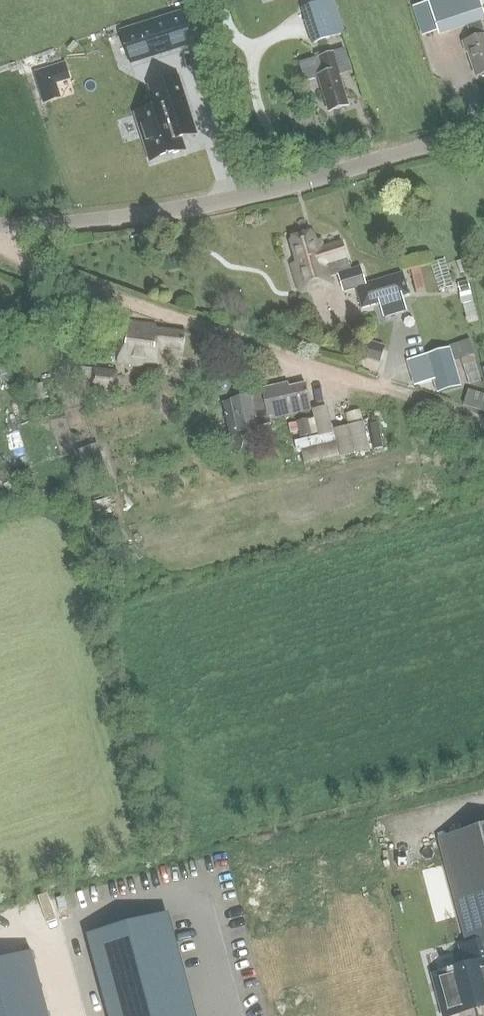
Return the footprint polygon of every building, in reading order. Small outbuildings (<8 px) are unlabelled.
[(300,9),(311,43),(327,38),(340,34),(329,0),(327,0),(300,9)] [(480,0),(430,0),(441,33),(467,25),(472,39),(464,41),(470,60),(472,60),(476,75),(481,73),(483,76),(483,25),(483,20),(483,12),(480,0)] [(193,44),(185,15),(123,33),(132,62),(193,44)] [(311,43),(307,44),(312,59),(296,64),(302,83),(299,84),(305,103),(324,97),(330,113),(345,108),(341,94),(343,93),(338,76),(348,73),(341,50),(323,56),(321,50),(329,47),(327,38),(311,43)] [(40,68),(60,60),(58,53),(37,60),(40,68)] [(65,62),(34,72),(36,80),(67,70),(65,62)] [(155,108),(137,114),(152,161),(184,151),(180,140),(183,139),(198,134),(196,128),(194,128),(178,77),(151,86),(157,107),(155,108)] [(402,272),(366,282),(362,267),(351,270),(343,241),(323,247),(321,239),(316,241),(314,234),(291,240),(297,263),(293,264),(300,291),(334,281),(332,276),(338,274),(344,293),(358,289),(363,306),(379,301),(384,318),(408,312),(403,295),(408,293),(402,272)] [(406,272),(415,271),(416,290),(452,288),(450,258),(434,260),(434,254),(405,256),(406,272)] [(471,271),(467,258),(457,261),(461,274),(471,271)] [(468,281),(458,284),(460,293),(471,290),(468,281)] [(161,349),(184,352),(186,333),(156,329),(156,325),(124,321),(118,363),(159,368),(161,349)] [(362,337),(356,355),(379,363),(385,345),(362,337)] [(470,339),(459,343),(464,359),(475,355),(470,339)] [(426,355),(434,380),(438,393),(462,386),(451,348),(426,355)] [(116,390),(118,370),(94,367),(92,387),(116,390)] [(470,384),(482,381),(479,371),(467,375),(470,384)] [(271,425),(269,417),(310,408),(305,385),(288,389),(287,384),(262,390),(263,394),(231,401),(223,404),(230,435),(239,433),(271,425)] [(468,404),(483,407),(483,392),(470,390),(468,404)] [(313,435),(309,419),(298,422),(301,437),(313,435)] [(338,445),(334,431),(294,440),(298,455),(338,445)] [(99,444),(79,449),(88,482),(108,477),(99,444)] [(12,481),(4,486),(13,501),(21,496),(12,481)] [(437,976),(447,1015),(476,1007),(476,1009),(478,1009),(476,1002),(483,1000),(483,830),(444,841),(472,946),(464,948),(469,968),(454,972),(453,969),(447,971),(448,973),(437,976)] [(89,936),(111,1015),(195,1015),(168,915),(89,936)] [(0,960),(0,1015),(50,1015),(33,952),(0,960)]
